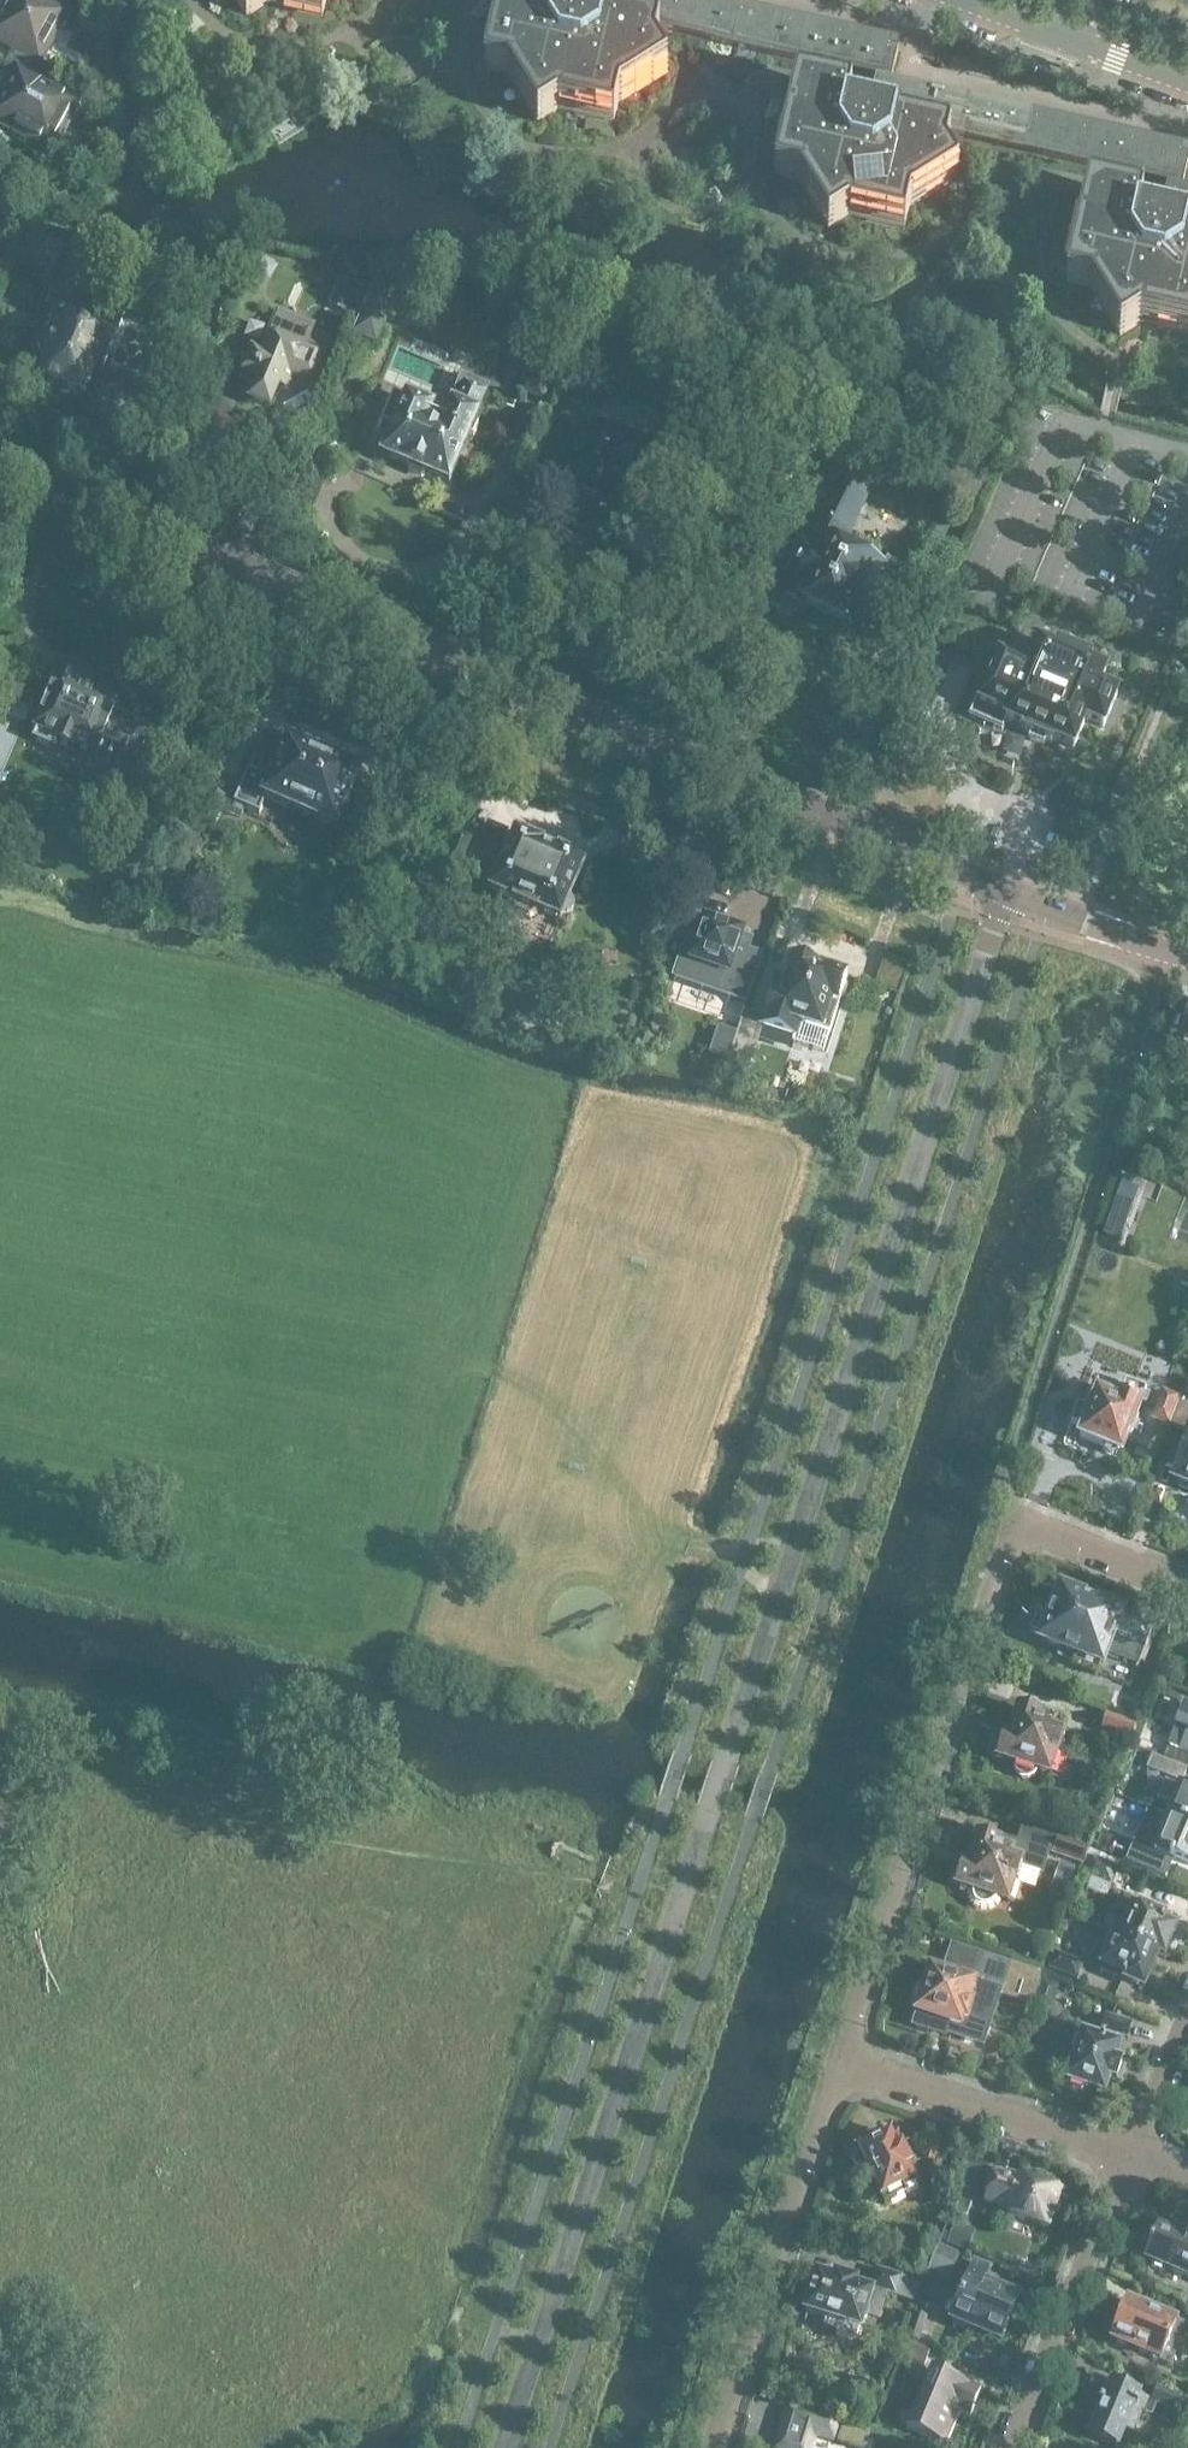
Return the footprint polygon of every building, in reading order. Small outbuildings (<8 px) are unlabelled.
[(14,47),(6,62),(14,67),(15,66),(33,76),(40,65),(68,14),(48,3),(50,0),(8,0),(0,15),(0,40),(14,47)] [(246,17),(267,4),(322,16),(326,0),(235,0),(246,17)] [(577,13),(556,8),(558,0),(500,0),(484,68),(507,73),(538,122),(557,110),(614,123),(619,100),(667,70),(654,50),(659,31),(741,50),(750,10),(708,0),(580,0),(577,13)] [(750,10),(741,50),(876,80),(868,117),(847,113),(851,93),(796,81),(775,175),(797,180),(828,229),(849,216),(905,229),(910,207),(959,176),(946,156),(950,137),(1032,156),(1041,116),(891,82),(900,43),(750,10)] [(51,70),(40,65),(33,76),(15,66),(14,67),(0,93),(0,122),(55,152),(82,103),(45,82),(51,70)] [(1032,156),(1166,186),(1158,224),(1138,219),(1142,199),(1087,187),(1066,281),(1088,286),(1119,335),(1139,322),(1187,333),(1187,190),(1182,189),(1187,164),(1187,149),(1041,116),(1032,156)] [(369,283),(343,273),(333,295),(357,304),(369,283)] [(376,280),(354,333),(376,343),(399,289),(376,280)] [(48,355),(41,373),(48,376),(48,379),(56,382),(59,380),(66,383),(67,387),(73,390),(77,389),(84,392),(92,373),(99,375),(124,314),(65,289),(47,334),(41,337),(38,345),(41,352),(48,355)] [(245,371),(247,371),(243,380),(250,383),(244,396),(271,407),(281,382),(290,385),(292,379),(316,389),(330,354),(307,344),(315,326),(278,310),(269,331),(271,332),(261,356),(254,353),(254,355),(253,355),(252,355),(251,355),(249,355),(248,355),(247,355),(245,356),(244,357),(243,357),(242,359),(241,360),(241,361),(241,363),(241,365),(241,367),(243,369),(244,370),(245,371)] [(433,387),(450,395),(457,397),(464,381),(470,365),(447,355),(433,387)] [(486,390),(464,381),(457,397),(450,395),(442,414),(441,412),(415,473),(421,475),(426,472),(447,481),(467,434),(473,436),(478,424),(473,422),(486,390)] [(415,473),(441,412),(437,408),(432,406),(427,407),(393,393),(381,421),(395,427),(383,454),(407,464),(409,470),(415,473)] [(990,483),(953,465),(941,493),(978,509),(990,483)] [(803,548),(788,578),(783,590),(844,620),(848,613),(867,622),(894,566),(877,557),(874,563),(842,547),(873,481),(844,467),(805,549),(803,548)] [(977,612),(954,602),(941,632),(964,643),(977,612)] [(1055,651),(1037,643),(1026,670),(999,658),(982,699),(978,697),(970,716),(1003,730),(1006,721),(1026,729),(1025,732),(1028,733),(1031,734),(1038,737),(1044,739),(1051,743),(1053,740),(1073,749),(1085,721),(1103,728),(1117,695),(1099,687),(1106,672),(1088,664),(1089,660),(1057,646),(1055,651)] [(97,753),(104,738),(122,746),(114,763),(153,780),(171,737),(149,728),(150,727),(121,715),(119,719),(113,717),(120,699),(102,691),(101,695),(76,684),(78,681),(58,673),(57,675),(54,674),(47,690),(50,691),(35,727),(38,728),(33,739),(55,749),(59,741),(73,747),(74,743),(97,753)] [(259,816),(266,798),(297,811),(320,756),(289,743),(288,745),(263,734),(233,805),(259,816)] [(320,756),(297,811),(353,834),(368,800),(351,793),(360,773),(320,756)] [(209,792),(198,821),(215,828),(227,800),(209,792)] [(489,825),(482,841),(500,849),(500,847),(509,851),(492,891),(514,900),(512,904),(516,911),(528,916),(537,913),(539,910),(561,919),(563,914),(572,911),(573,907),(573,901),(570,897),(585,862),(559,851),(558,853),(542,846),(543,843),(516,832),(514,838),(505,834),(506,832),(489,825)] [(457,832),(442,870),(461,878),(477,840),(457,832)] [(705,919),(686,974),(685,977),(687,983),(703,988),(710,985),(715,970),(730,975),(738,978),(728,1007),(746,1014),(748,1009),(763,963),(744,957),(746,949),(739,947),(744,934),(742,925),(735,923),(730,928),(705,919)] [(748,1009),(746,1014),(730,1064),(749,1070),(762,1029),(797,1040),(801,1028),(823,1035),(832,1006),(838,1008),(847,978),(818,969),(819,966),(795,959),(783,998),(773,995),(766,1015),(748,1009)] [(717,1026),(712,1054),(730,1056),(734,1029),(717,1026)] [(1134,1181),(1123,1177),(1103,1235),(1120,1241),(1138,1190),(1132,1188),(1134,1181)] [(1083,1429),(1080,1437),(1101,1445),(1104,1452),(1105,1453),(1106,1454),(1111,1456),(1115,1457),(1117,1456),(1121,1453),(1128,1434),(1130,1435),(1137,1417),(1135,1416),(1146,1389),(1125,1381),(1117,1401),(1096,1393),(1090,1409),(1078,1404),(1070,1424),(1083,1429)] [(1179,1397),(1163,1391),(1153,1419),(1168,1425),(1179,1397)] [(1168,1425),(1169,1426),(1187,1434),(1187,1405),(1179,1402),(1180,1398),(1179,1397),(1168,1425)] [(1172,1479),(1187,1485),(1187,1439),(1172,1479)] [(1098,1674),(1105,1654),(1138,1668),(1151,1634),(1118,1622),(1121,1614),(1059,1591),(1049,1617),(1037,1613),(1029,1633),(1041,1638),(1039,1641),(1070,1653),(1067,1662),(1098,1674)] [(1175,1725),(1187,1731),(1187,1705),(1184,1704),(1175,1725)] [(1004,1736),(996,1758),(1017,1765),(1015,1769),(1018,1775),(1022,1778),(1028,1779),(1034,1776),(1036,1771),(1048,1775),(1055,1754),(1058,1755),(1067,1729),(1039,1720),(1041,1715),(1020,1708),(1010,1738),(1004,1736)] [(1137,1725),(1106,1714),(1098,1739),(1129,1749),(1137,1725)] [(1180,1750),(1187,1754),(1187,1731),(1180,1750)] [(1152,1755),(1147,1767),(1182,1782),(1187,1770),(1152,1755)] [(1166,1817),(1187,1826),(1187,1791),(1164,1781),(1157,1798),(1172,1804),(1166,1817)] [(1166,1817),(1161,1829),(1164,1830),(1155,1852),(1187,1865),(1187,1826),(1166,1817)] [(963,1863),(956,1886),(974,1892),(974,1898),(976,1903),(981,1906),(987,1907),(993,1904),(997,1899),(1008,1902),(1014,1881),(1017,1882),(1022,1867),(1010,1863),(1013,1853),(998,1848),(1000,1842),(978,1835),(968,1865),(963,1863)] [(1084,1866),(1089,1848),(1057,1837),(1052,1855),(1084,1866)] [(1121,1863),(1093,1852),(1083,1876),(1093,1880),(1089,1890),(1104,1896),(1108,1885),(1112,1887),(1121,1863)] [(1075,1867),(1060,1862),(1053,1883),(1068,1888),(1075,1867)] [(1127,1914),(1118,1937),(1157,1953),(1163,1956),(1175,1928),(1161,1923),(1162,1920),(1153,1916),(1156,1909),(1121,1895),(1116,1909),(1127,1914)] [(1157,1953),(1118,1937),(1113,1935),(1101,1965),(1123,1974),(1121,1979),(1143,1989),(1157,1953)] [(943,1974),(929,1969),(923,1988),(915,1990),(912,2001),(917,2008),(916,2012),(918,2013),(914,2026),(934,2032),(936,2032),(938,2030),(944,2032),(943,2036),(944,2036),(946,2033),(982,2045),(1008,1964),(1003,1963),(956,1948),(951,1947),(943,1974)] [(1084,1964),(1055,1952),(1047,1969),(1077,1981),(1084,1964)] [(1028,1969),(1020,1991),(1032,1995),(1040,1973),(1028,1969)] [(1050,2009),(1059,1985),(1043,1979),(1034,2004),(1050,2009)] [(1115,2082),(1116,2080),(1122,2064),(1114,2061),(1119,2048),(1120,2048),(1123,2039),(1127,2040),(1132,2025),(1106,2017),(1098,2040),(1084,2035),(1068,2082),(1103,2094),(1108,2080),(1115,2082)] [(852,2160),(858,2173),(861,2177),(869,2173),(885,2203),(917,2186),(908,2168),(911,2167),(902,2148),(906,2146),(898,2129),(858,2150),(860,2156),(852,2160)] [(941,2145),(930,2141),(925,2156),(936,2160),(941,2145)] [(993,2172),(984,2201),(1008,2208),(1006,2215),(1048,2229),(1060,2191),(1018,2178),(1017,2180),(993,2172)] [(966,2233),(944,2224),(939,2241),(960,2250),(966,2233)] [(1152,2263),(1151,2267),(1163,2272),(1165,2268),(1187,2278),(1187,2234),(1180,2230),(1177,2236),(1158,2228),(1145,2260),(1152,2263)] [(949,2282),(960,2254),(940,2246),(928,2273),(949,2282)] [(974,2265),(951,2320),(1001,2342),(1019,2300),(983,2285),(989,2272),(974,2265)] [(855,2338),(863,2316),(880,2321),(888,2295),(897,2297),(915,2303),(917,2299),(921,2285),(877,2271),(870,2293),(852,2287),(853,2282),(835,2276),(833,2281),(817,2276),(806,2310),(840,2321),(836,2332),(855,2338)] [(1177,2323),(1177,2320),(1154,2311),(1153,2313),(1127,2303),(1112,2341),(1171,2365),(1179,2345),(1184,2347),(1187,2338),(1187,2327),(1177,2323)] [(928,2317),(914,2313),(905,2337),(919,2342),(928,2317)] [(931,2351),(907,2341),(901,2357),(925,2367),(931,2351)] [(931,2370),(906,2430),(946,2446),(960,2413),(970,2417),(981,2390),(931,2370)] [(1097,2378),(1089,2397),(1102,2402),(1100,2407),(1103,2408),(1092,2436),(1118,2447),(1125,2429),(1134,2432),(1142,2412),(1152,2416),(1157,2404),(1175,2412),(1180,2397),(1156,2387),(1151,2401),(1124,2390),(1125,2387),(1112,2382),(1112,2384),(1097,2378)] [(834,2436),(853,2442),(851,2447),(866,2447),(871,2434),(789,2407),(775,2447),(809,2447),(814,2434),(833,2440),(834,2436)]
